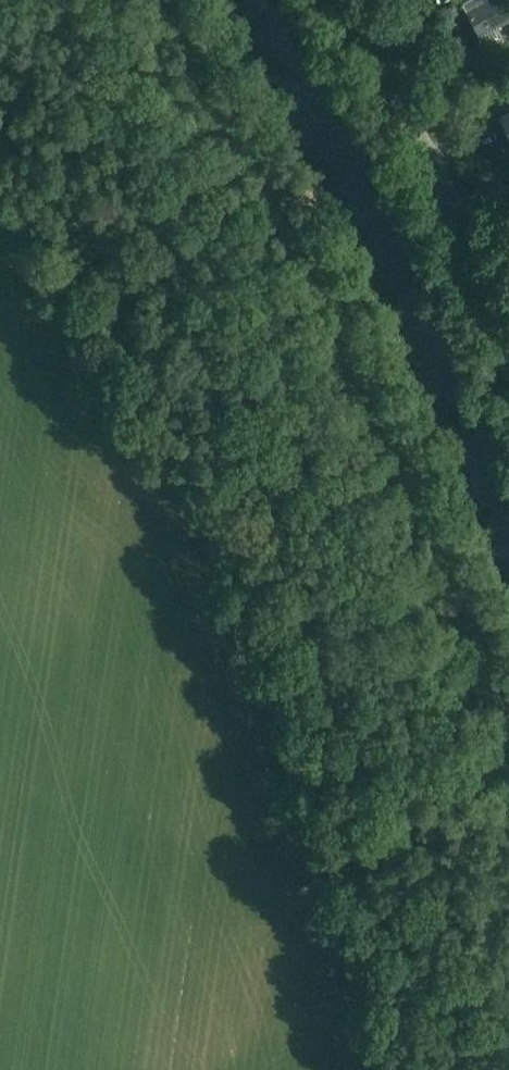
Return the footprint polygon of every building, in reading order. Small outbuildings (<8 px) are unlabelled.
[(474,28),(478,36),(508,21),(508,0),(460,0),(474,28)] [(508,139),(508,112),(499,117),(508,139)]
